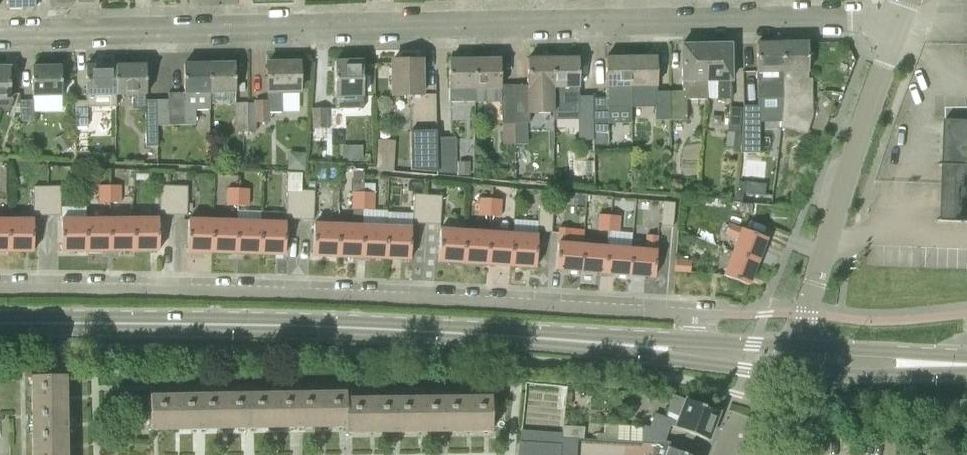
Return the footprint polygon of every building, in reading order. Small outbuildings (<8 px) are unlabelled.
[(6,9),(34,8),(34,0),(6,0),(6,9)] [(756,86),(782,86),(781,44),(756,44),(756,86)] [(781,44),(782,86),(782,106),(779,129),(806,135),(812,118),(811,80),(808,80),(807,44),(781,44)] [(706,101),(706,84),(706,45),(681,46),(682,84),(681,84),(681,92),(670,92),(670,121),(685,121),(685,100),(706,101)] [(706,45),(706,84),(716,84),(717,100),(730,100),(729,45),(706,45)] [(670,121),(670,92),(656,93),(655,58),(630,59),(630,89),(630,103),(656,103),(656,121),(670,121)] [(553,60),(552,106),(578,106),(578,97),(578,59),(553,60)] [(605,59),(605,89),(605,99),(607,99),(607,108),(630,108),(630,103),(630,89),(630,59),(605,59)] [(502,101),(503,124),(515,124),(514,86),(500,86),(500,60),(474,61),(475,101),(502,101)] [(552,106),(553,60),(527,60),(527,86),(514,86),(515,124),(515,145),(524,145),(524,124),(527,124),(527,114),(552,114),(552,106)] [(447,102),(475,101),(474,61),(448,61),(449,88),(447,88),(447,102)] [(392,98),(422,97),(421,62),(391,62),(392,98)] [(248,104),(249,132),(256,132),(256,124),(269,124),(268,114),(282,113),(281,95),(300,95),(299,63),(265,64),(265,95),(266,95),(266,102),(254,102),(254,104),(248,104)] [(335,98),(362,98),(362,63),(334,63),(335,98)] [(211,94),(210,65),(183,65),(183,94),(169,94),(169,101),(157,101),(157,126),(184,126),(195,125),(194,110),(211,110),(211,94)] [(210,65),(211,94),(234,93),(234,65),(210,65)] [(86,97),(87,97),(87,102),(87,107),(116,107),(116,96),(116,66),(85,67),(86,97)] [(157,126),(157,101),(144,101),(144,94),(145,94),(145,66),(116,66),(116,96),(132,96),(132,110),(144,110),(144,147),(157,147),(157,126)] [(32,97),(61,97),(60,67),(31,68),(32,97)] [(10,101),(10,98),(9,98),(8,69),(9,69),(9,68),(0,68),(0,109),(5,112),(10,101)] [(578,97),(578,106),(578,120),(578,141),(593,141),(593,134),(593,99),(593,97),(578,97)] [(593,99),(593,134),(608,133),(607,108),(607,99),(605,99),(593,99)] [(20,122),(33,122),(33,101),(19,101),(20,122)] [(74,128),(87,128),(87,107),(87,102),(74,102),(74,128)] [(247,104),(247,103),(235,103),(234,133),(249,132),(248,104),(247,104)] [(741,132),(741,147),(740,153),(760,153),(759,106),(743,106),(742,109),(741,132)] [(729,108),(727,132),(741,132),(742,109),(729,108)] [(312,130),(326,130),(326,109),(311,109),(312,130)] [(945,120),(942,222),(966,223),(966,121),(945,120)] [(436,139),(436,131),(409,131),(410,174),(437,173),(436,139)] [(726,146),(741,147),(741,132),(727,132),(726,146)] [(67,134),(54,140),(60,153),(73,147),(67,134)] [(457,173),(455,143),(455,138),(437,139),(436,139),(437,173),(457,173)] [(378,140),(376,159),(393,160),(394,141),(378,140)] [(470,176),(469,162),(456,162),(457,173),(457,176),(470,176)] [(351,210),(363,210),(363,194),(364,180),(352,180),(351,210)] [(755,183),(754,194),(764,195),(766,184),(755,183)] [(108,187),(109,203),(120,203),(120,186),(108,187)] [(173,215),(173,186),(159,186),(159,215),(173,215)] [(187,216),(187,187),(173,186),(173,215),(187,216)] [(33,216),(46,216),(46,187),(32,187),(33,216)] [(60,216),(60,187),(46,187),(46,216),(60,216)] [(98,203),(109,203),(108,187),(98,187),(98,203)] [(236,207),(237,190),(227,189),(226,206),(236,207)] [(237,190),(236,207),(247,207),(248,190),(237,190)] [(285,219),(299,220),(300,191),(286,190),(285,214),(285,219)] [(300,191),(299,220),(313,220),(314,191),(300,191)] [(363,210),(373,211),(374,194),(363,194),(363,210)] [(426,225),(427,196),(414,195),(412,224),(426,225)] [(427,196),(426,225),(440,226),(442,197),(427,196)] [(489,217),(490,200),(479,199),(478,217),(489,217)] [(493,200),(490,200),(489,217),(500,218),(501,201),(493,200)] [(551,234),(553,204),(539,203),(537,233),(551,234)] [(672,228),(675,204),(663,203),(660,226),(672,228)] [(235,254),(237,212),(236,212),(236,221),(213,221),(212,253),(235,254)] [(260,222),(260,213),(237,212),(235,254),(259,255),(260,222)] [(596,231),(608,232),(609,217),(598,216),(596,231)] [(608,232),(618,233),(619,218),(609,217),(608,232)] [(7,219),(7,252),(32,252),(32,220),(7,219)] [(61,252),(86,251),(85,219),(60,219),(61,252)] [(86,251),(109,251),(109,219),(85,219),(86,251)] [(109,251),(133,251),(133,219),(109,219),(109,251)] [(133,219),(133,251),(158,251),(158,219),(133,219)] [(212,253),(213,221),(188,220),(187,252),(212,253)] [(284,256),(285,224),(260,222),(259,255),(284,256)] [(337,257),(338,225),(313,224),(312,256),(337,257)] [(360,258),(362,226),(338,225),(337,257),(360,258)] [(733,247),(759,257),(765,239),(728,225),(724,235),(736,240),(733,247)] [(384,259),(385,227),(362,226),(360,258),(384,259)] [(385,227),(384,259),(409,260),(410,228),(385,227)] [(462,263),(464,231),(439,229),(437,262),(462,263)] [(580,272),(582,245),(583,231),(558,229),(555,270),(580,272)] [(486,265),(488,233),(464,231),(462,263),(486,265)] [(509,267),(512,234),(488,233),(486,265),(509,267)] [(512,234),(509,267),(534,269),(537,236),(512,234)] [(630,249),(628,276),(653,279),(657,236),(632,234),(630,249)] [(604,274),(606,247),(582,245),(580,272),(604,274)] [(628,276),(630,249),(606,247),(604,274),(628,276)] [(747,286),(759,257),(733,247),(721,276),(747,286)] [(690,274),(691,264),(674,262),(673,272),(690,274)] [(65,376),(30,377),(31,454),(67,454),(65,376)] [(345,398),(345,392),(149,395),(149,430),(345,427),(345,433),(491,431),(491,396),(345,398)] [(641,443),(657,443),(658,443),(664,443),(665,440),(670,425),(672,426),(672,428),(675,429),(675,428),(708,441),(719,412),(673,395),(665,417),(654,413),(649,427),(642,424),(641,443)] [(658,443),(657,443),(652,454),(694,454),(696,450),(665,440),(664,443),(658,443)] [(561,443),(518,441),(518,454),(560,454),(561,443)]
